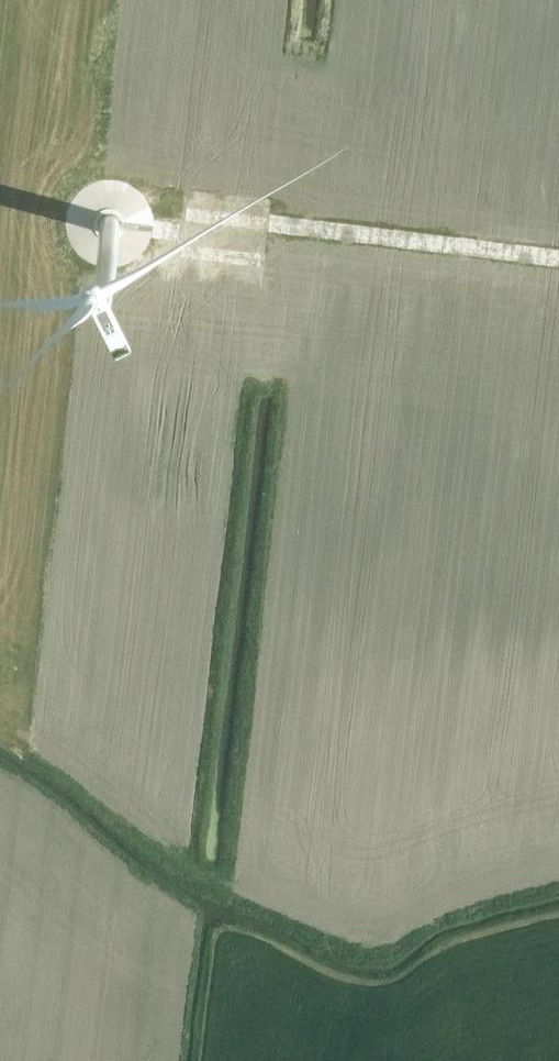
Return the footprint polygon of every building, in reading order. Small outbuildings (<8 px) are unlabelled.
[(121,224),(121,223),(121,222),(121,221),(120,220),(120,219),(120,218),(119,217),(118,216),(118,215),(117,215),(116,214),(115,214),(114,213),(112,213),(111,213),(110,213),(109,213),(107,213),(106,213),(105,214),(104,215),(103,216),(102,217),(101,218),(100,220),(100,221),(100,223),(100,224),(100,225),(100,226),(101,227),(101,228),(102,230),(103,231),(104,232),(105,232),(106,233),(107,233),(108,233),(110,234),(111,234),(112,233),(114,233),(115,233),(116,232),(118,231),(118,230),(119,229),(120,228),(120,227),(121,226),(121,224)]
